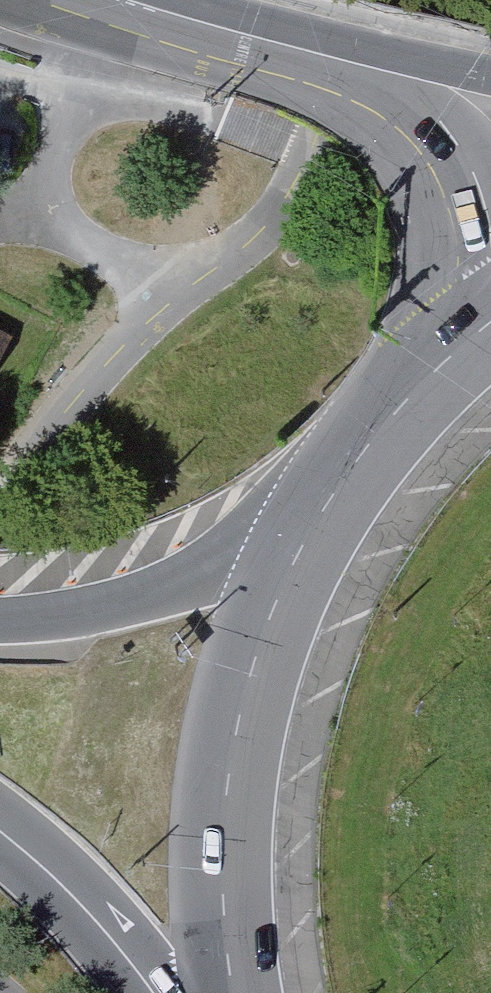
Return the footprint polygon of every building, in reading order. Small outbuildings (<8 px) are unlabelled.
[(0,320),(0,373),(22,332),(0,320)]
